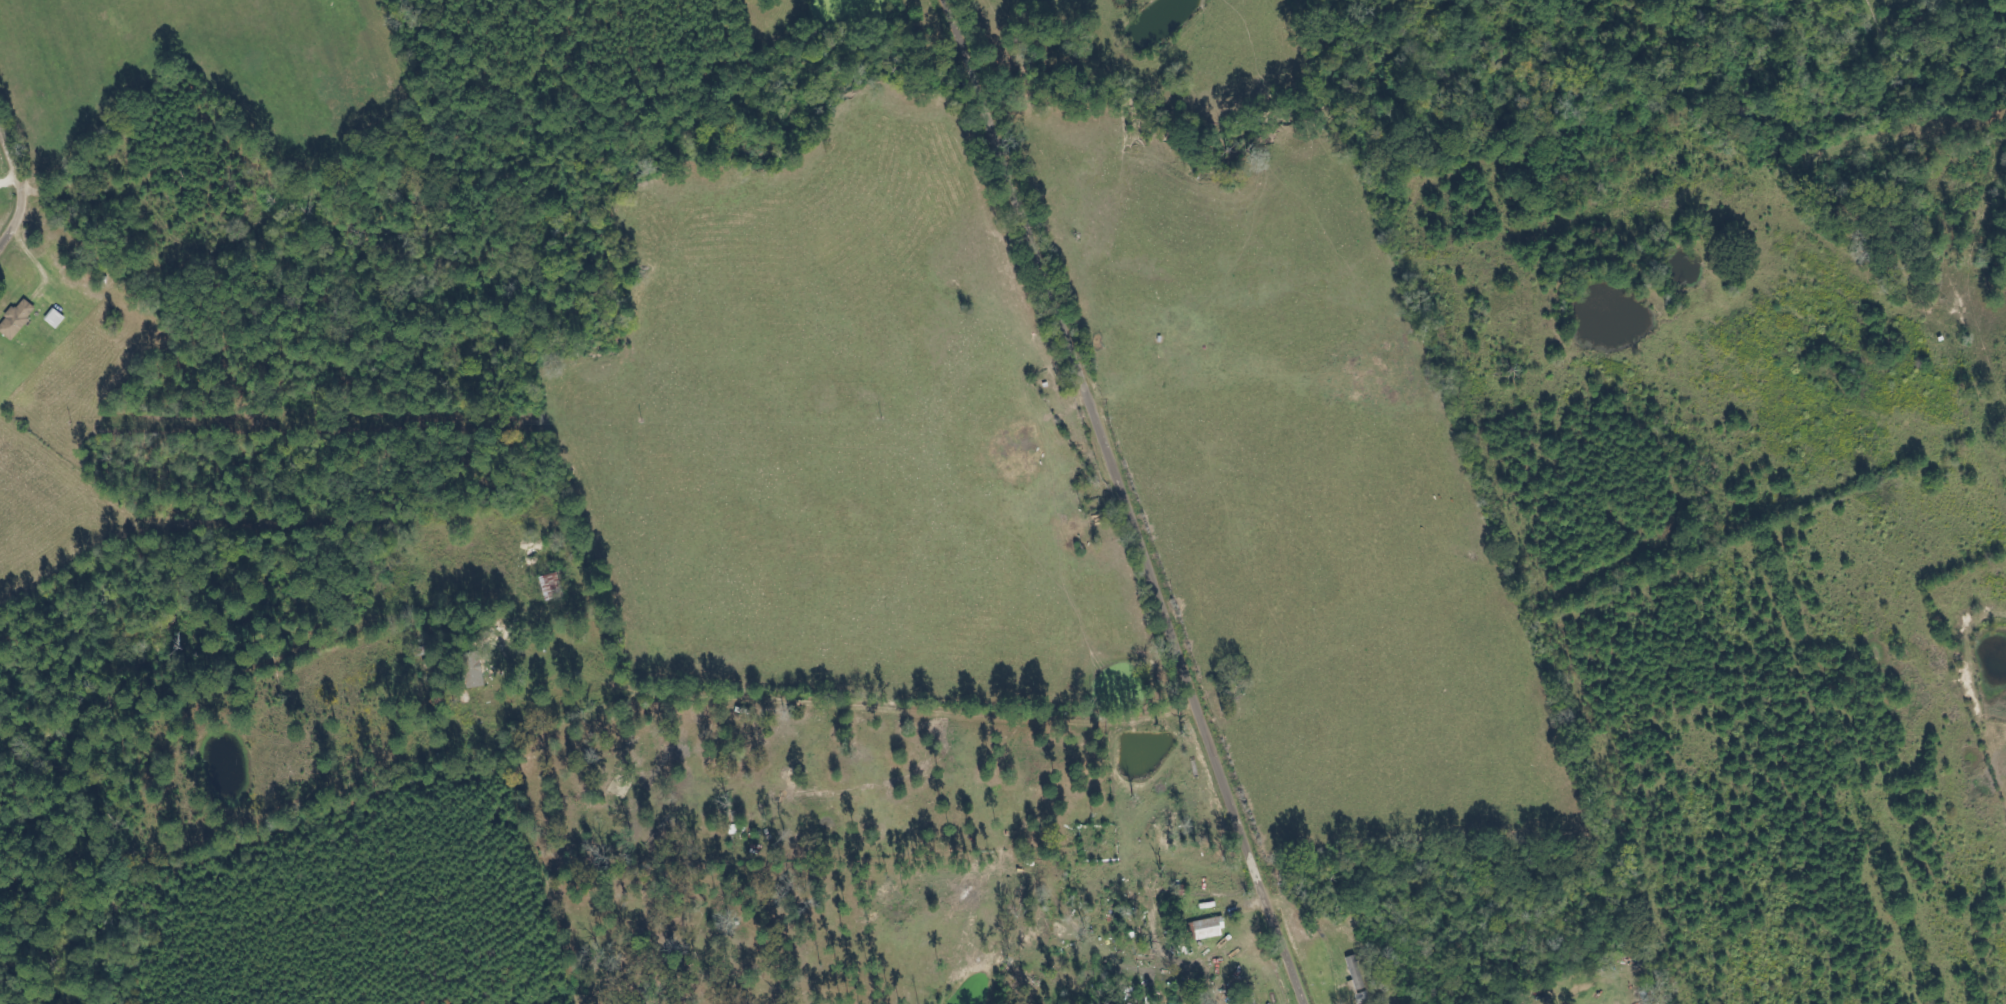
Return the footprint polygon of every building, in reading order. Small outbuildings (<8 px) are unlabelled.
[(23,298),(0,326),(0,333),(12,342),(37,310),(23,298)] [(561,594),(556,573),(537,577),(543,599),(561,594)] [(481,653),(463,654),(466,688),(483,687),(481,653)] [(1225,928),(1222,916),(1192,923),(1196,942),(1223,936),(1221,929),(1225,928)] [(1353,972),(1354,990),(1364,989),(1363,971),(1353,972)] [(1371,1002),(1368,992),(1355,996),(1358,1003),(1365,1003),(1371,1002)]
